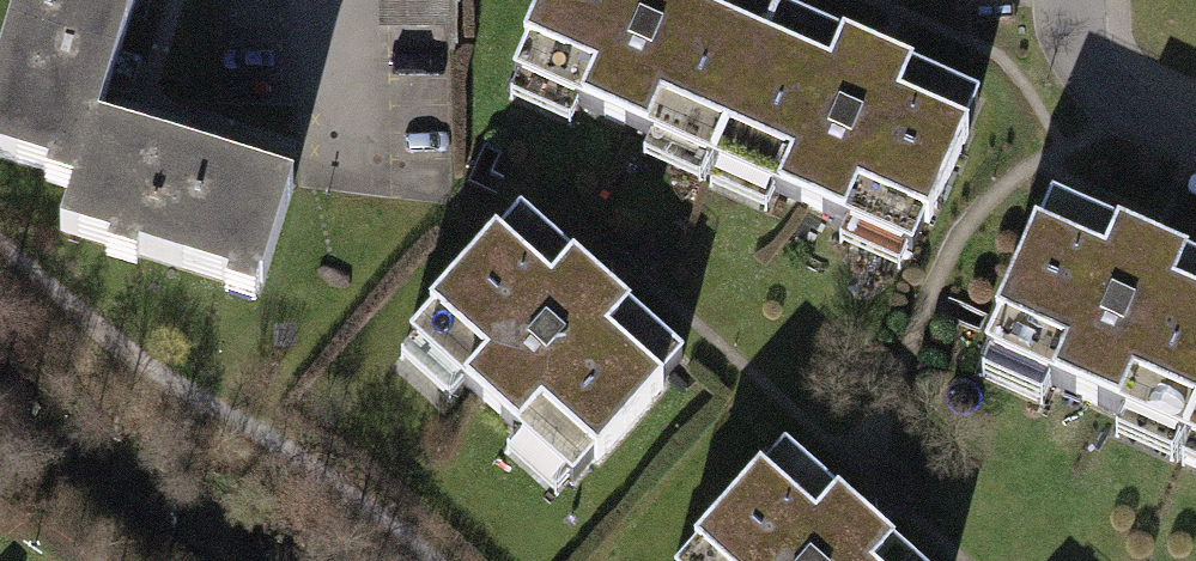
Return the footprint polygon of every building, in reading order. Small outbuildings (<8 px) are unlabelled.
[(78,126),(116,0),(0,0),(0,168),(60,186),(78,126)] [(382,40),(458,39),(457,0),(382,0),(382,40)] [(495,90),(634,148),(692,172),(760,10),(735,0),(533,0),(495,90)] [(760,10),(692,172),(716,182),(800,217),(898,258),(966,96),(760,10)] [(278,185),(78,126),(60,186),(46,233),(245,293),(278,185)] [(389,334),(550,493),(678,365),(518,205),(389,334)] [(967,375),(1093,427),(1164,456),(1195,379),(1195,280),(1035,213),(967,375)] [(1164,456),(1195,470),(1195,379),(1164,456)] [(781,435),(654,560),(907,560),(781,435)]
